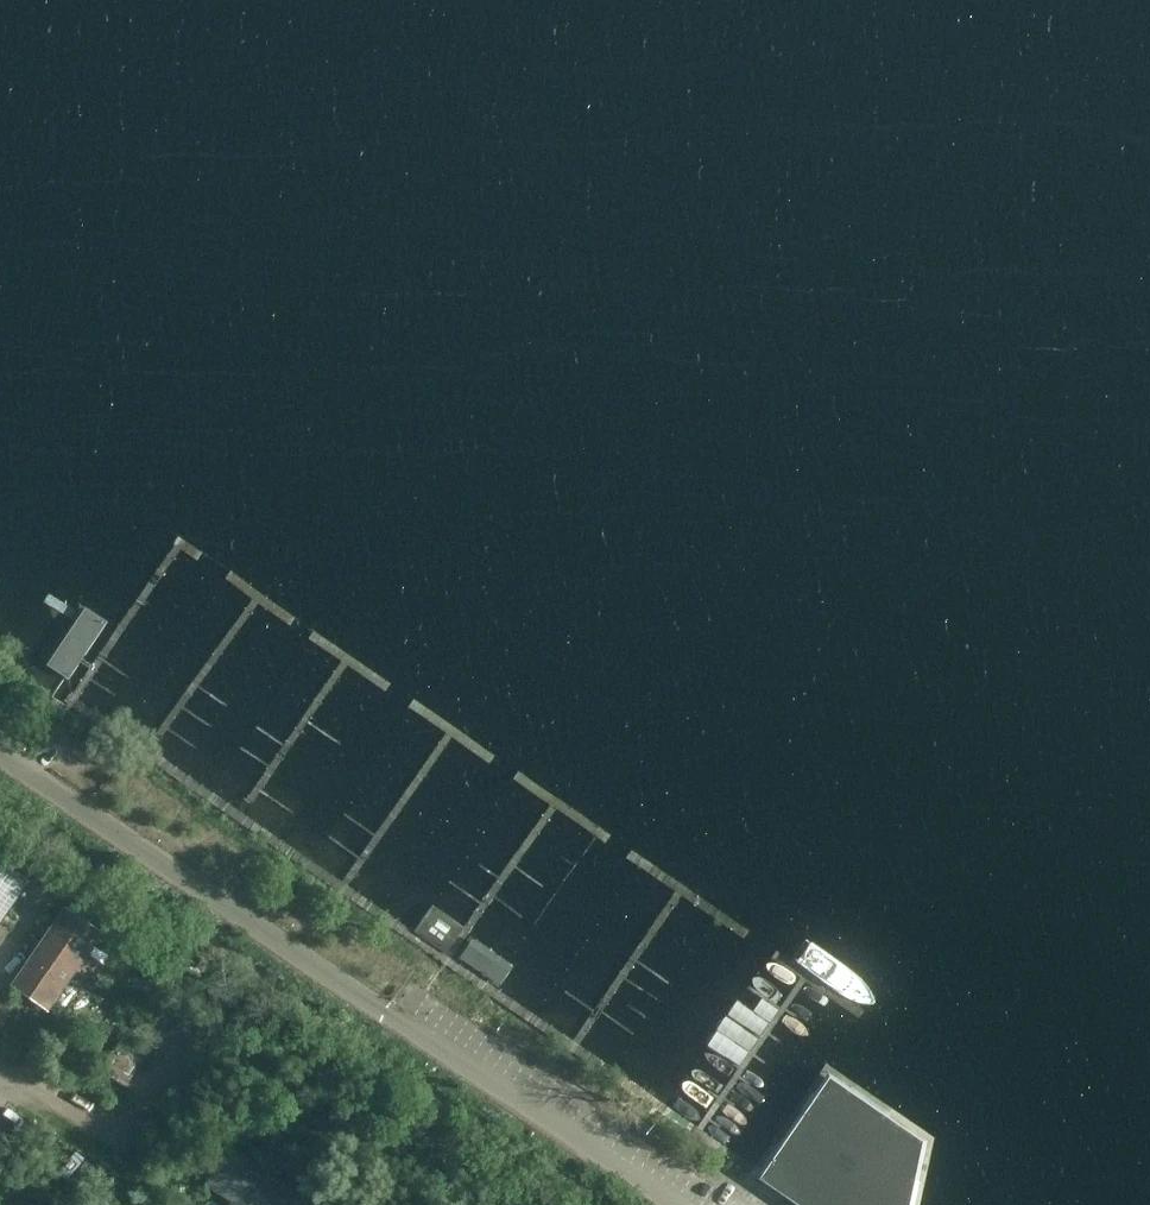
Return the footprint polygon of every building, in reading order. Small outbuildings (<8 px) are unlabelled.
[(46,666),(68,681),(108,621),(85,606),(46,666)] [(26,884),(0,866),(0,922),(26,884)] [(48,1010),(100,934),(65,910),(13,986),(48,1010)] [(918,1182),(905,1179),(913,1145),(880,1123),(887,1112),(849,1086),(848,1088),(826,1073),(812,1093),(810,1092),(799,1109),(800,1110),(778,1143),(776,1142),(753,1176),(795,1204),(913,1204),(918,1182)] [(232,1149),(206,1186),(231,1203),(230,1204),(306,1204),(308,1202),(232,1149)]
